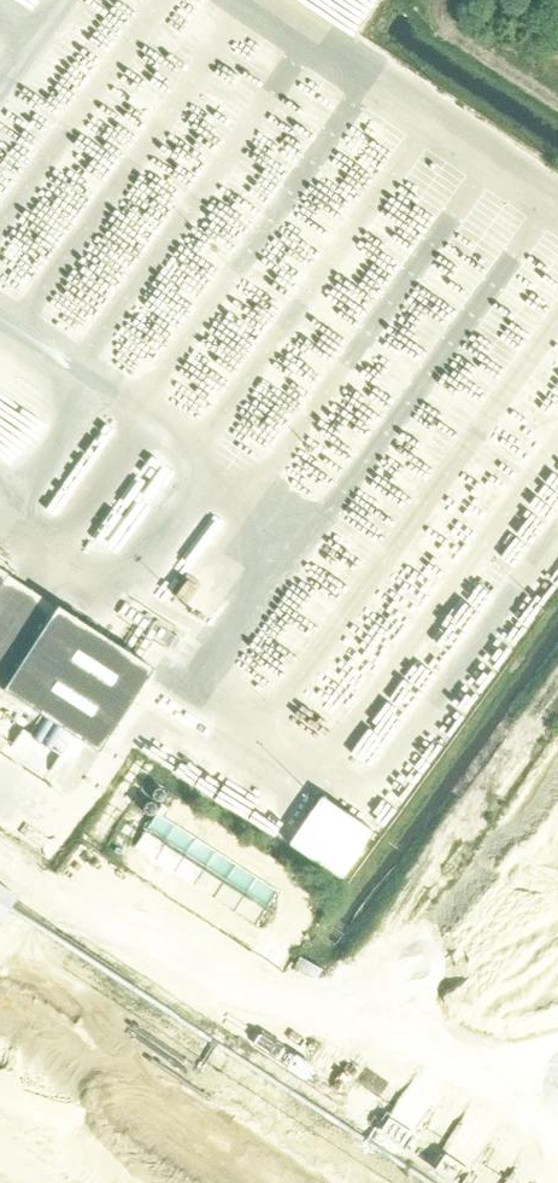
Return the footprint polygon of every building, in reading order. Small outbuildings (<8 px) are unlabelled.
[(55,604),(2,687),(17,696),(81,737),(92,744),(94,744),(94,743),(145,663),(146,662),(55,604)] [(315,666),(330,654),(322,644),(307,656),(315,666)] [(376,827),(324,793),(292,842),(344,876),(376,827)] [(16,895),(0,884),(0,918),(16,895)]
